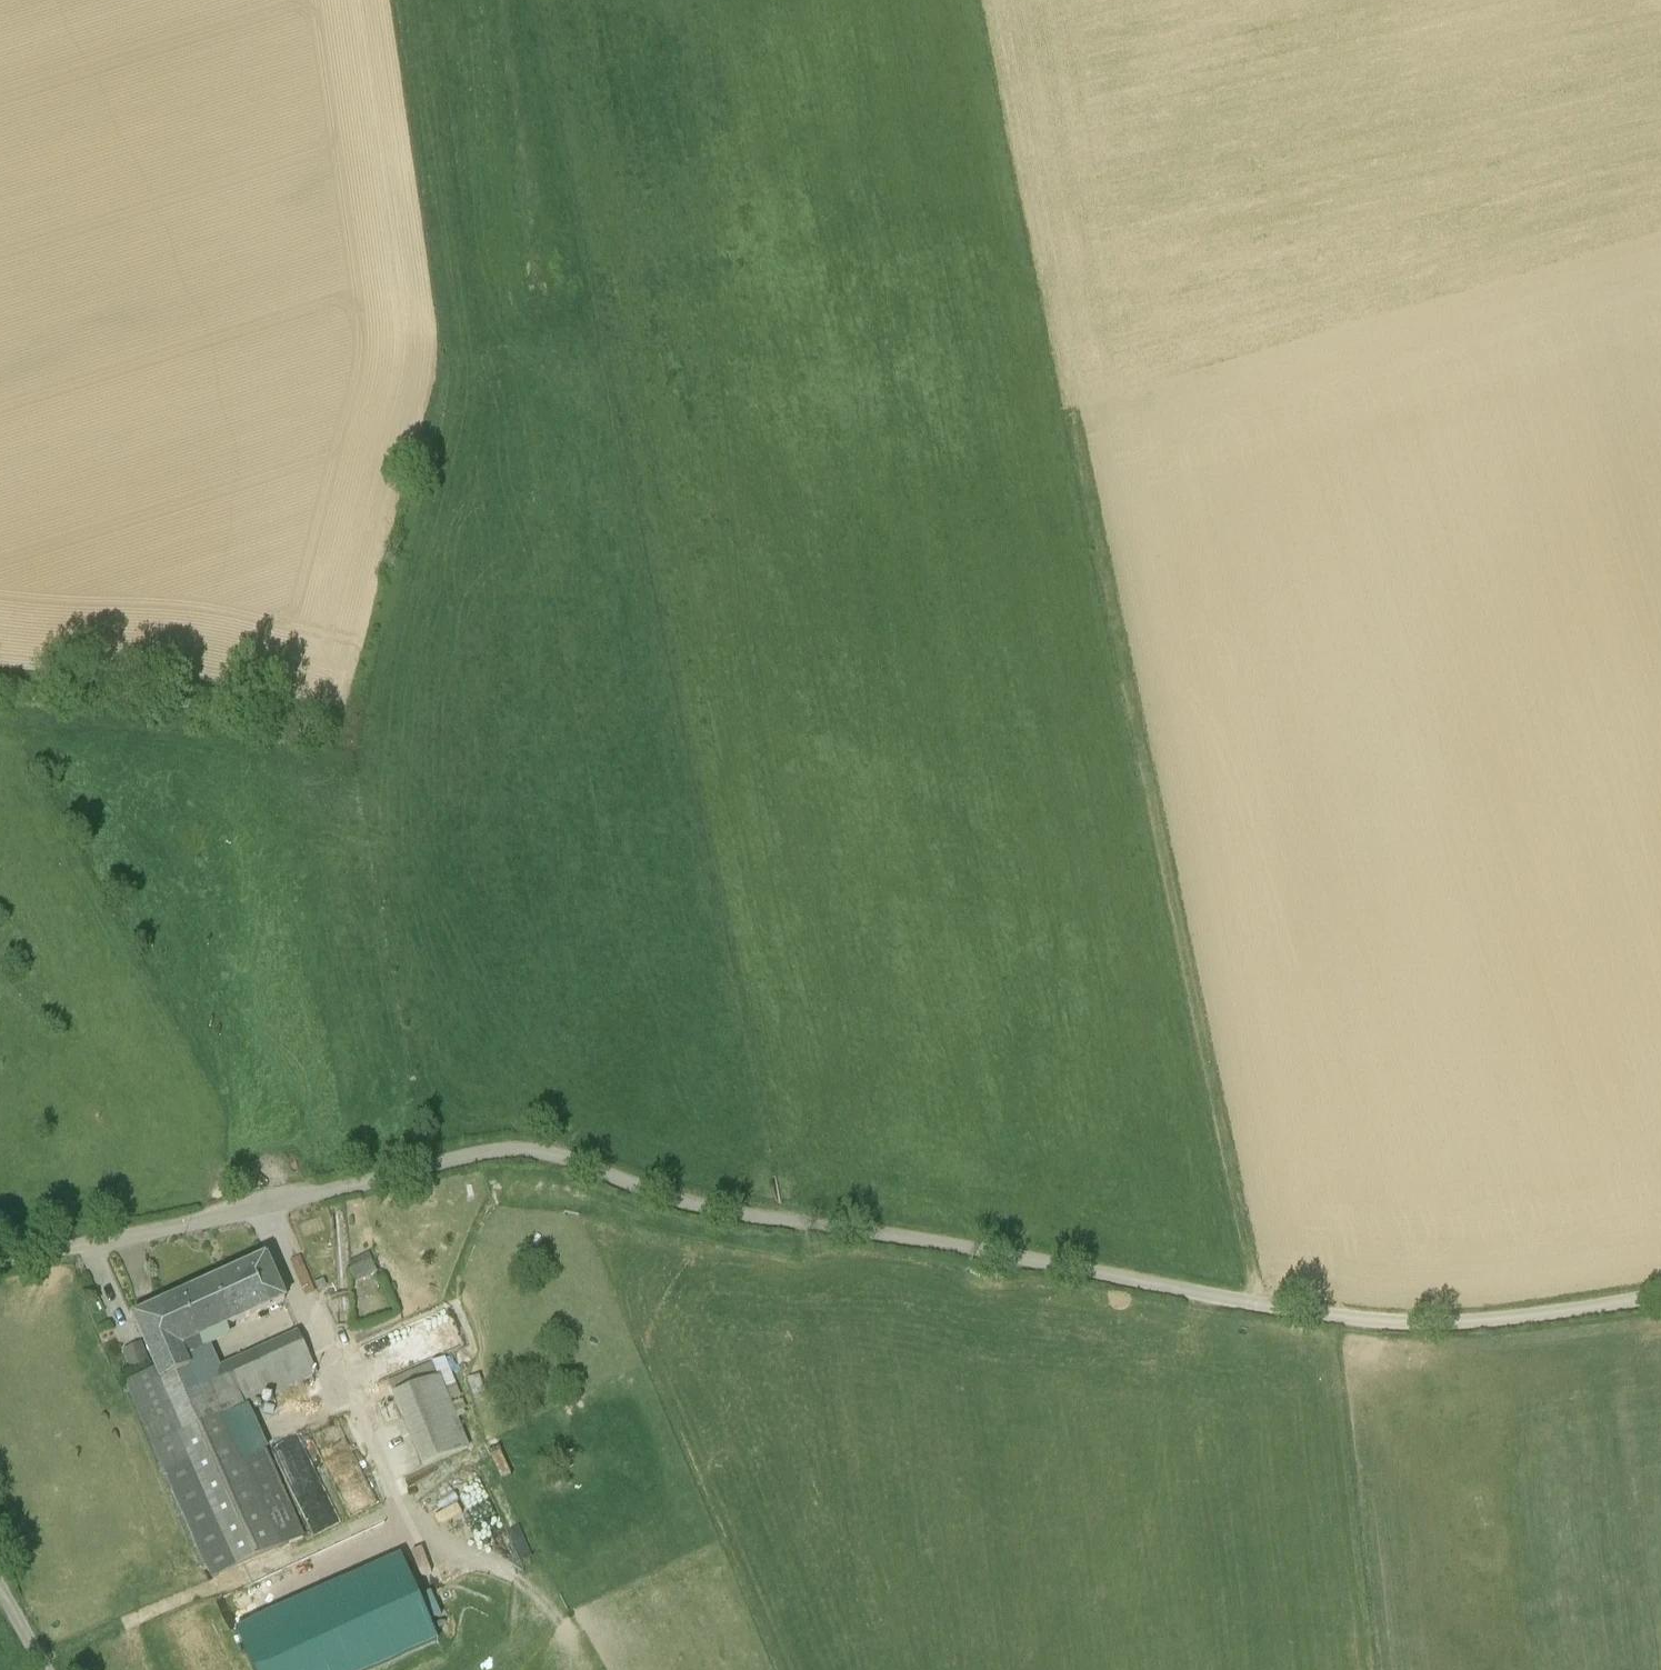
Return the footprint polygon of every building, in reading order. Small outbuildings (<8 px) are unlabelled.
[(374,1252),(349,1259),(357,1281),(381,1274),(374,1252)] [(265,1257),(181,1295),(200,1338),(285,1301),(265,1257)] [(133,1316),(156,1368),(125,1382),(213,1577),(303,1536),(245,1407),(318,1374),(299,1332),(215,1370),(205,1348),(200,1338),(181,1295),(133,1316)] [(399,1331),(404,1345),(429,1335),(424,1322),(399,1331)] [(128,1362),(134,1376),(151,1369),(145,1355),(128,1362)] [(393,1396),(402,1417),(424,1466),(467,1448),(438,1376),(393,1396)] [(237,1621),(255,1669),(378,1669),(441,1647),(408,1558),(237,1621)]
